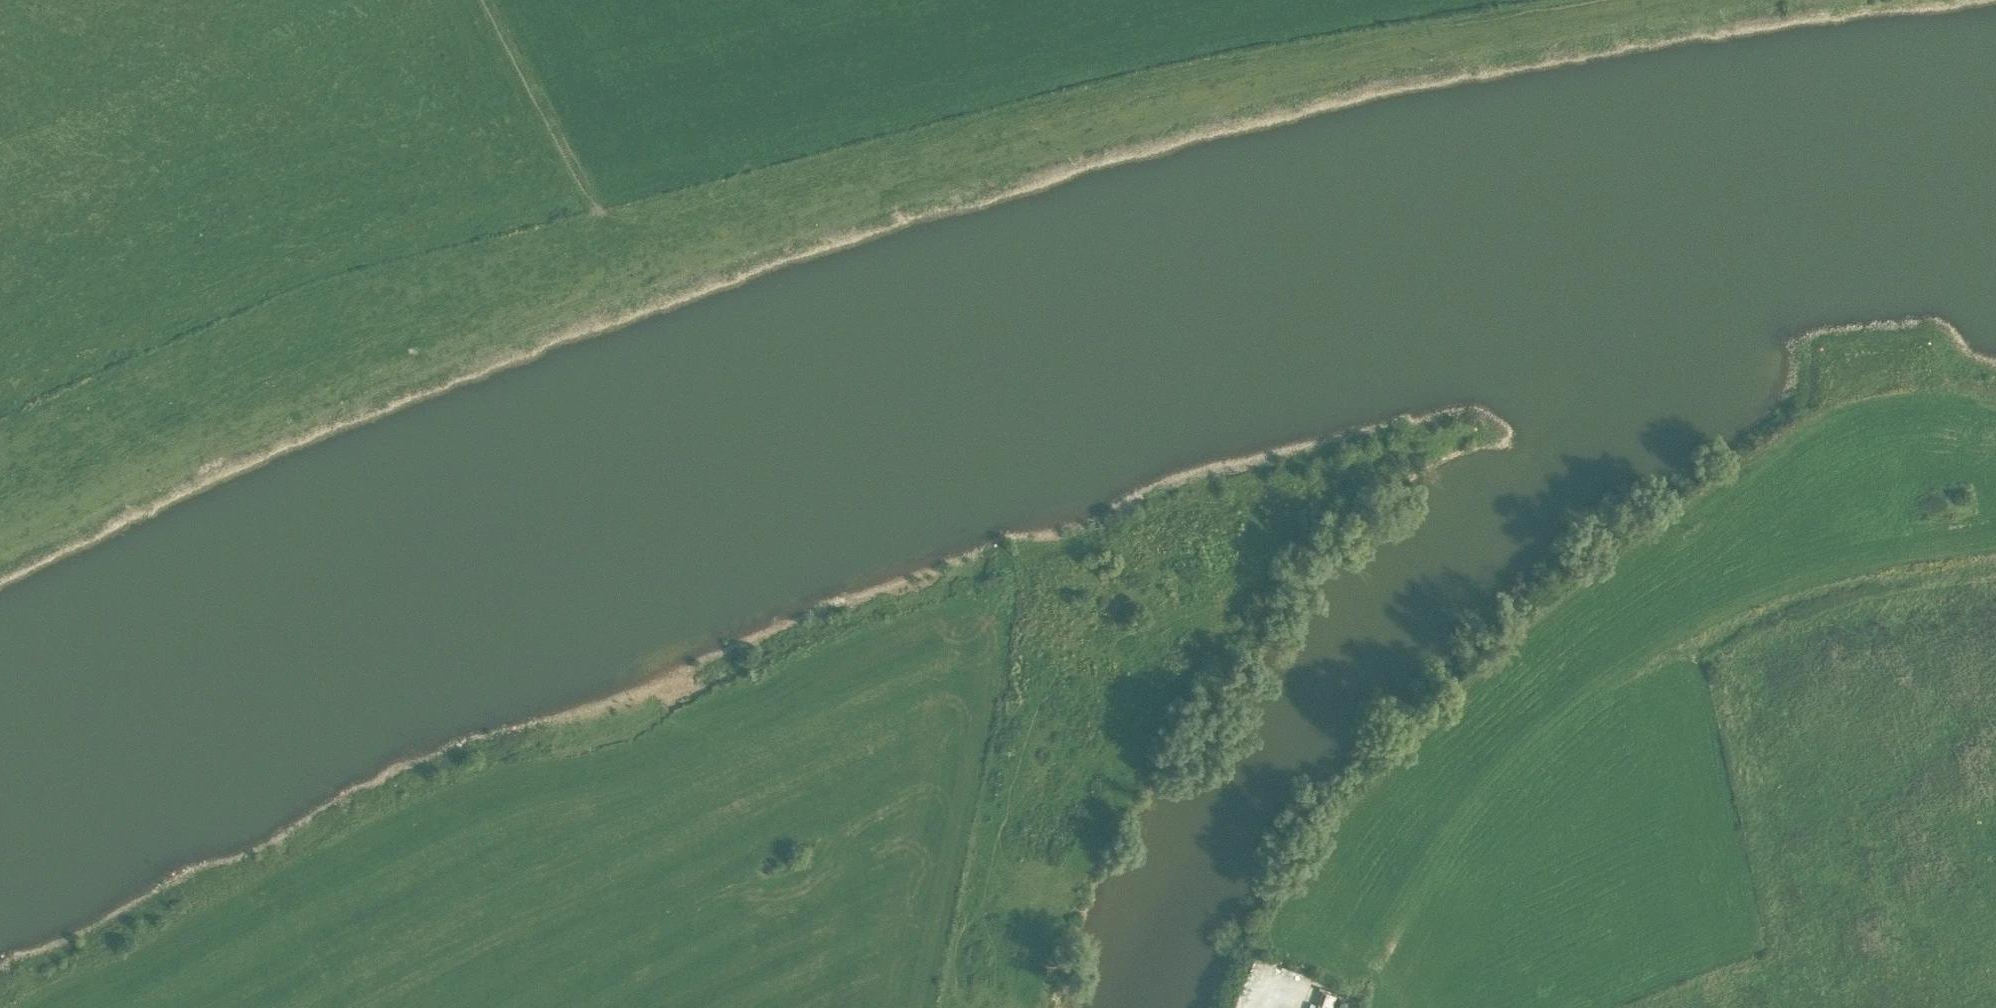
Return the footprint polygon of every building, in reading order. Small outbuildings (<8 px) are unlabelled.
[(1314,1003),(1330,1007),(1334,994),(1318,989),(1314,1003)]
